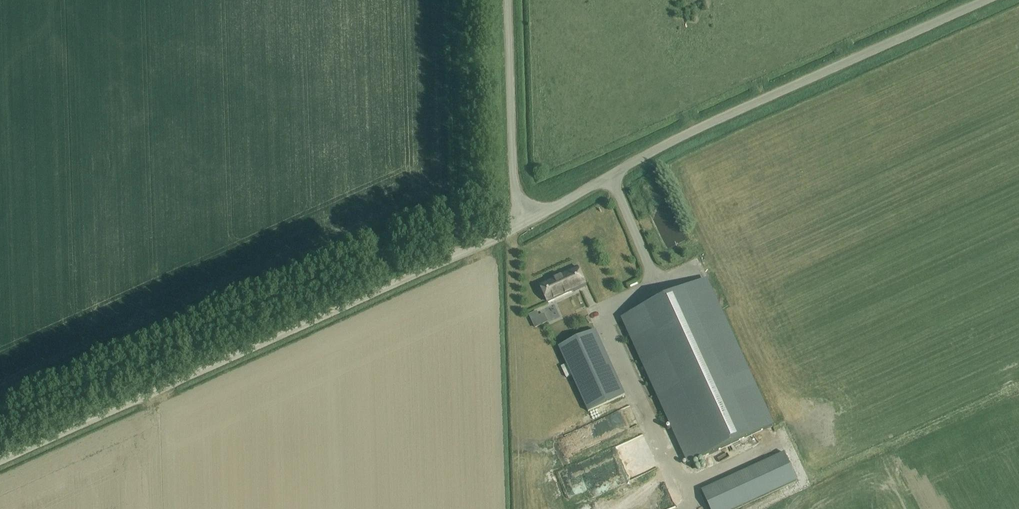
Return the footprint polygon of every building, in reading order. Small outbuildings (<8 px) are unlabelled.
[(540,286),(548,303),(572,291),(571,289),(584,283),(577,267),(565,272),(566,274),(540,286)] [(631,286),(640,283),(639,278),(629,282),(631,286)] [(773,426),(706,280),(623,319),(689,464),(773,426)] [(537,312),(529,316),(535,329),(543,325),(537,312)] [(588,412),(625,395),(596,331),(559,348),(588,412)] [(632,441),(634,446),(647,440),(645,435),(632,441)] [(710,508),(738,508),(797,482),(785,453),(702,491),(710,508)]
